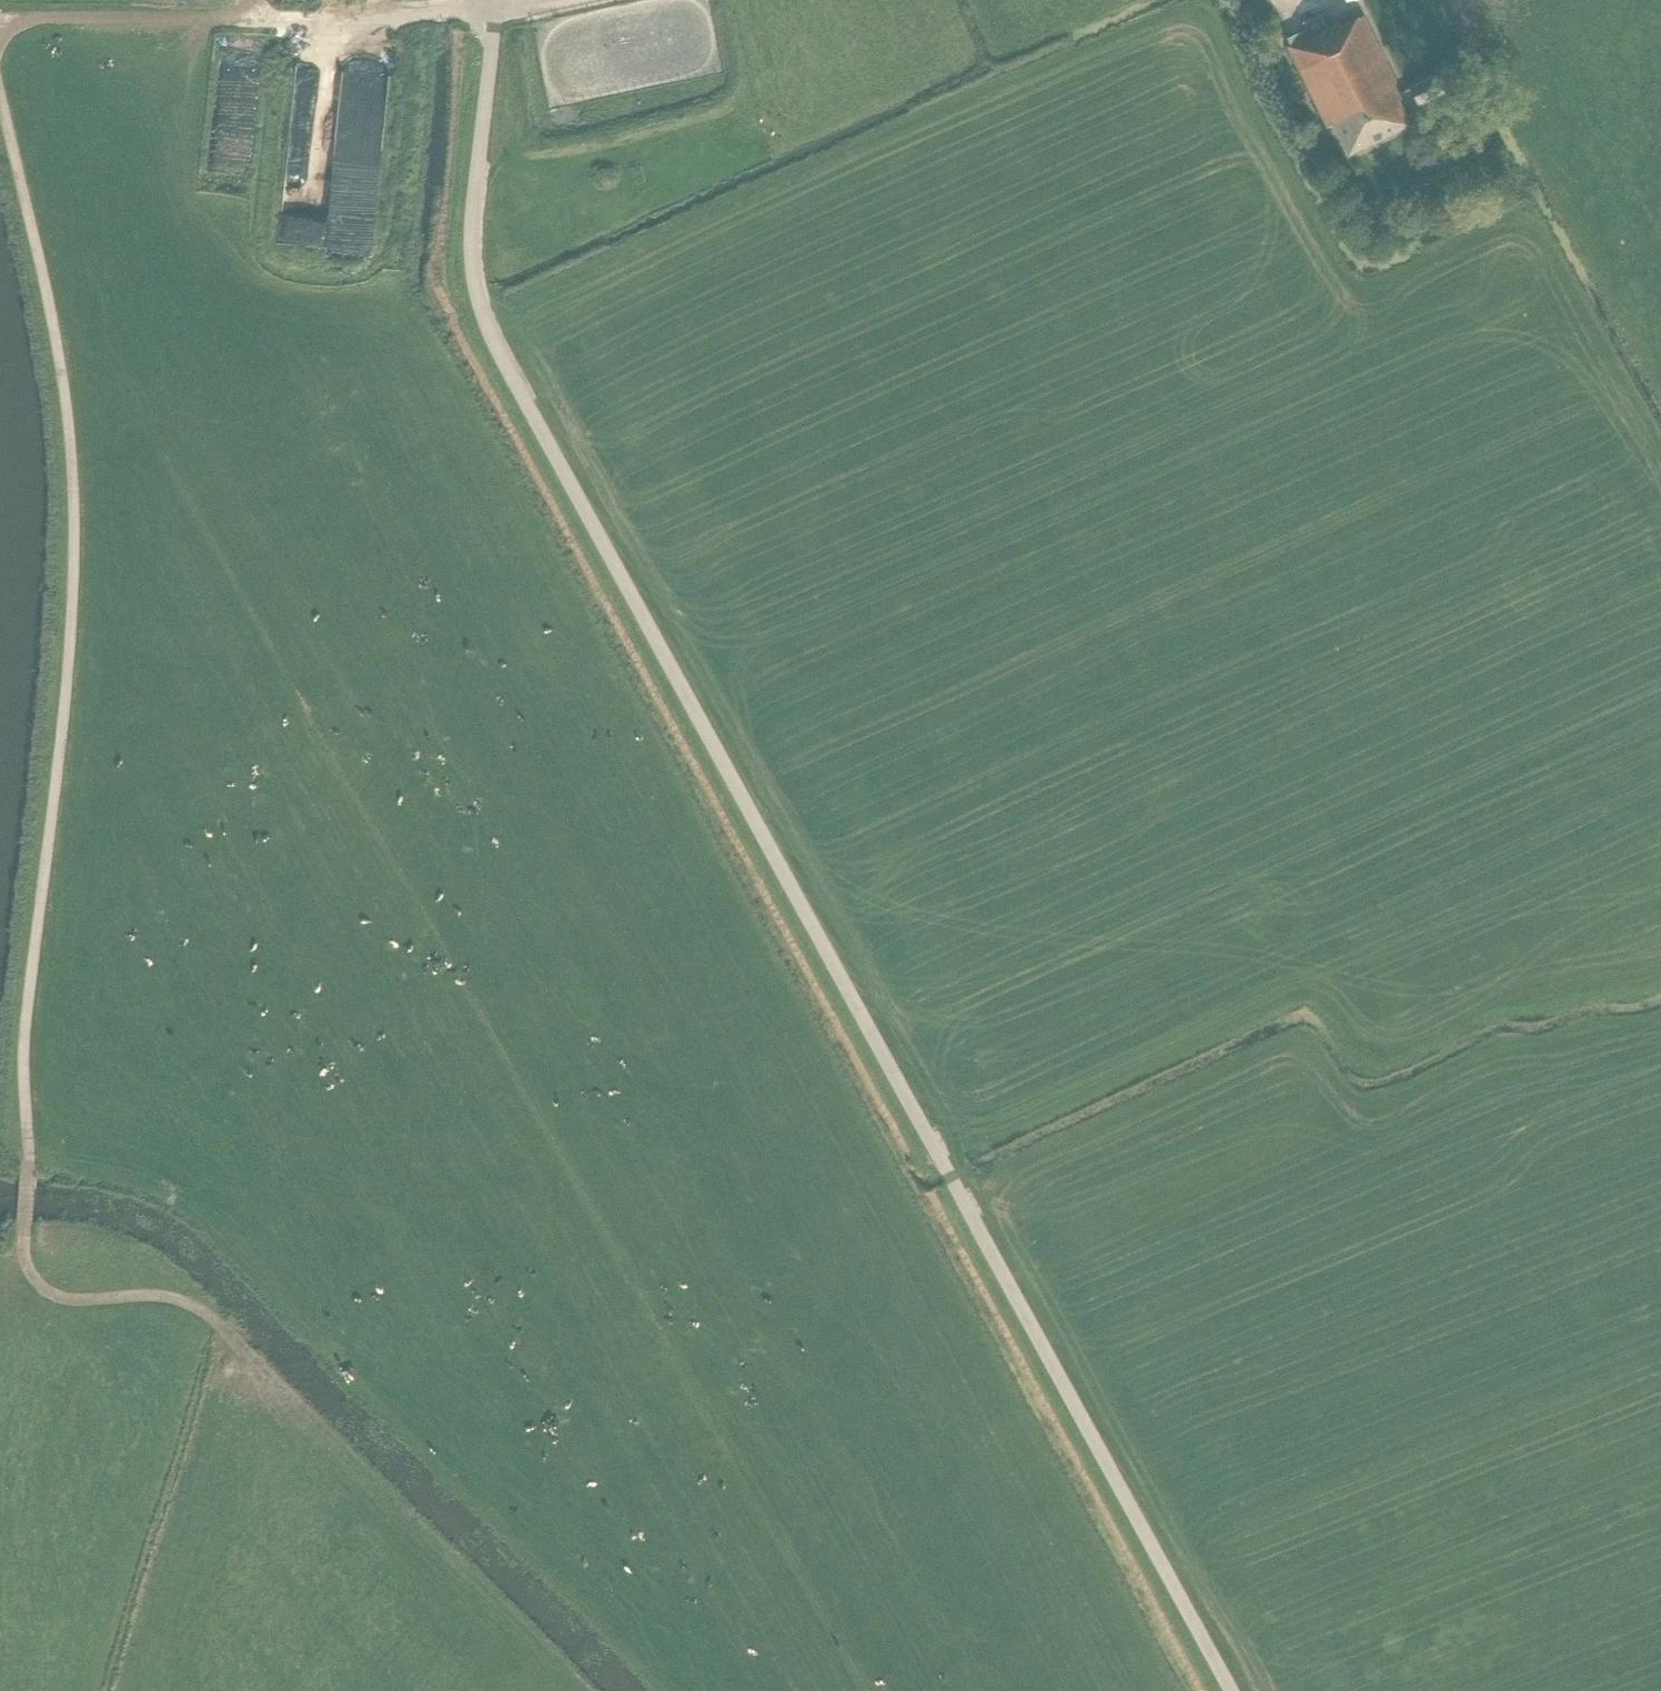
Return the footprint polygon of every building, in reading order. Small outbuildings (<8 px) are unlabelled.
[(1340,22),(1328,28),(1322,14),(1303,22),(1306,29),(1288,38),(1292,46),(1290,47),(1330,127),(1334,125),(1350,156),(1412,125),(1400,101),(1402,100),(1393,83),(1396,82),(1364,16),(1343,27),(1340,22)] [(1420,107),(1447,94),(1437,75),(1410,88),(1420,107)] [(331,251),(372,256),(382,184),(350,180),(347,204),(337,203),(331,251)]
